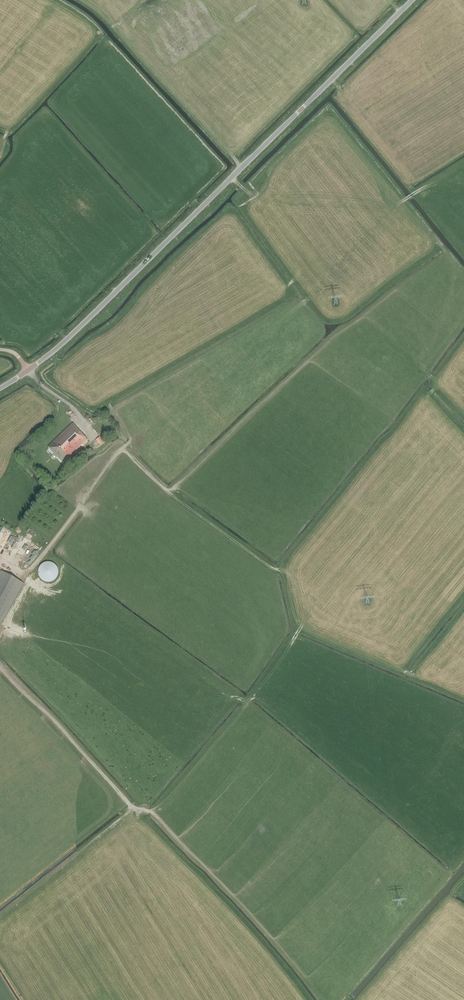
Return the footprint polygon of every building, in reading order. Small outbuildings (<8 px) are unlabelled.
[(48,447),(49,448),(62,461),(62,462),(87,438),(73,423),(48,447)] [(101,445),(105,441),(101,436),(96,440),(101,445)] [(44,562),(43,563),(41,565),(40,566),(39,568),(38,570),(38,572),(38,574),(39,576),(40,577),(41,579),(43,580),(44,581),(46,582),(48,582),(50,582),(52,581),(54,580),(55,579),(57,577),(58,576),(58,574),(58,572),(58,570),(58,568),(57,566),(55,565),(54,563),(52,562),(50,562),(48,562),(46,562),(44,562)] [(1,571),(0,573),(0,622),(2,623),(24,583),(1,571)]
